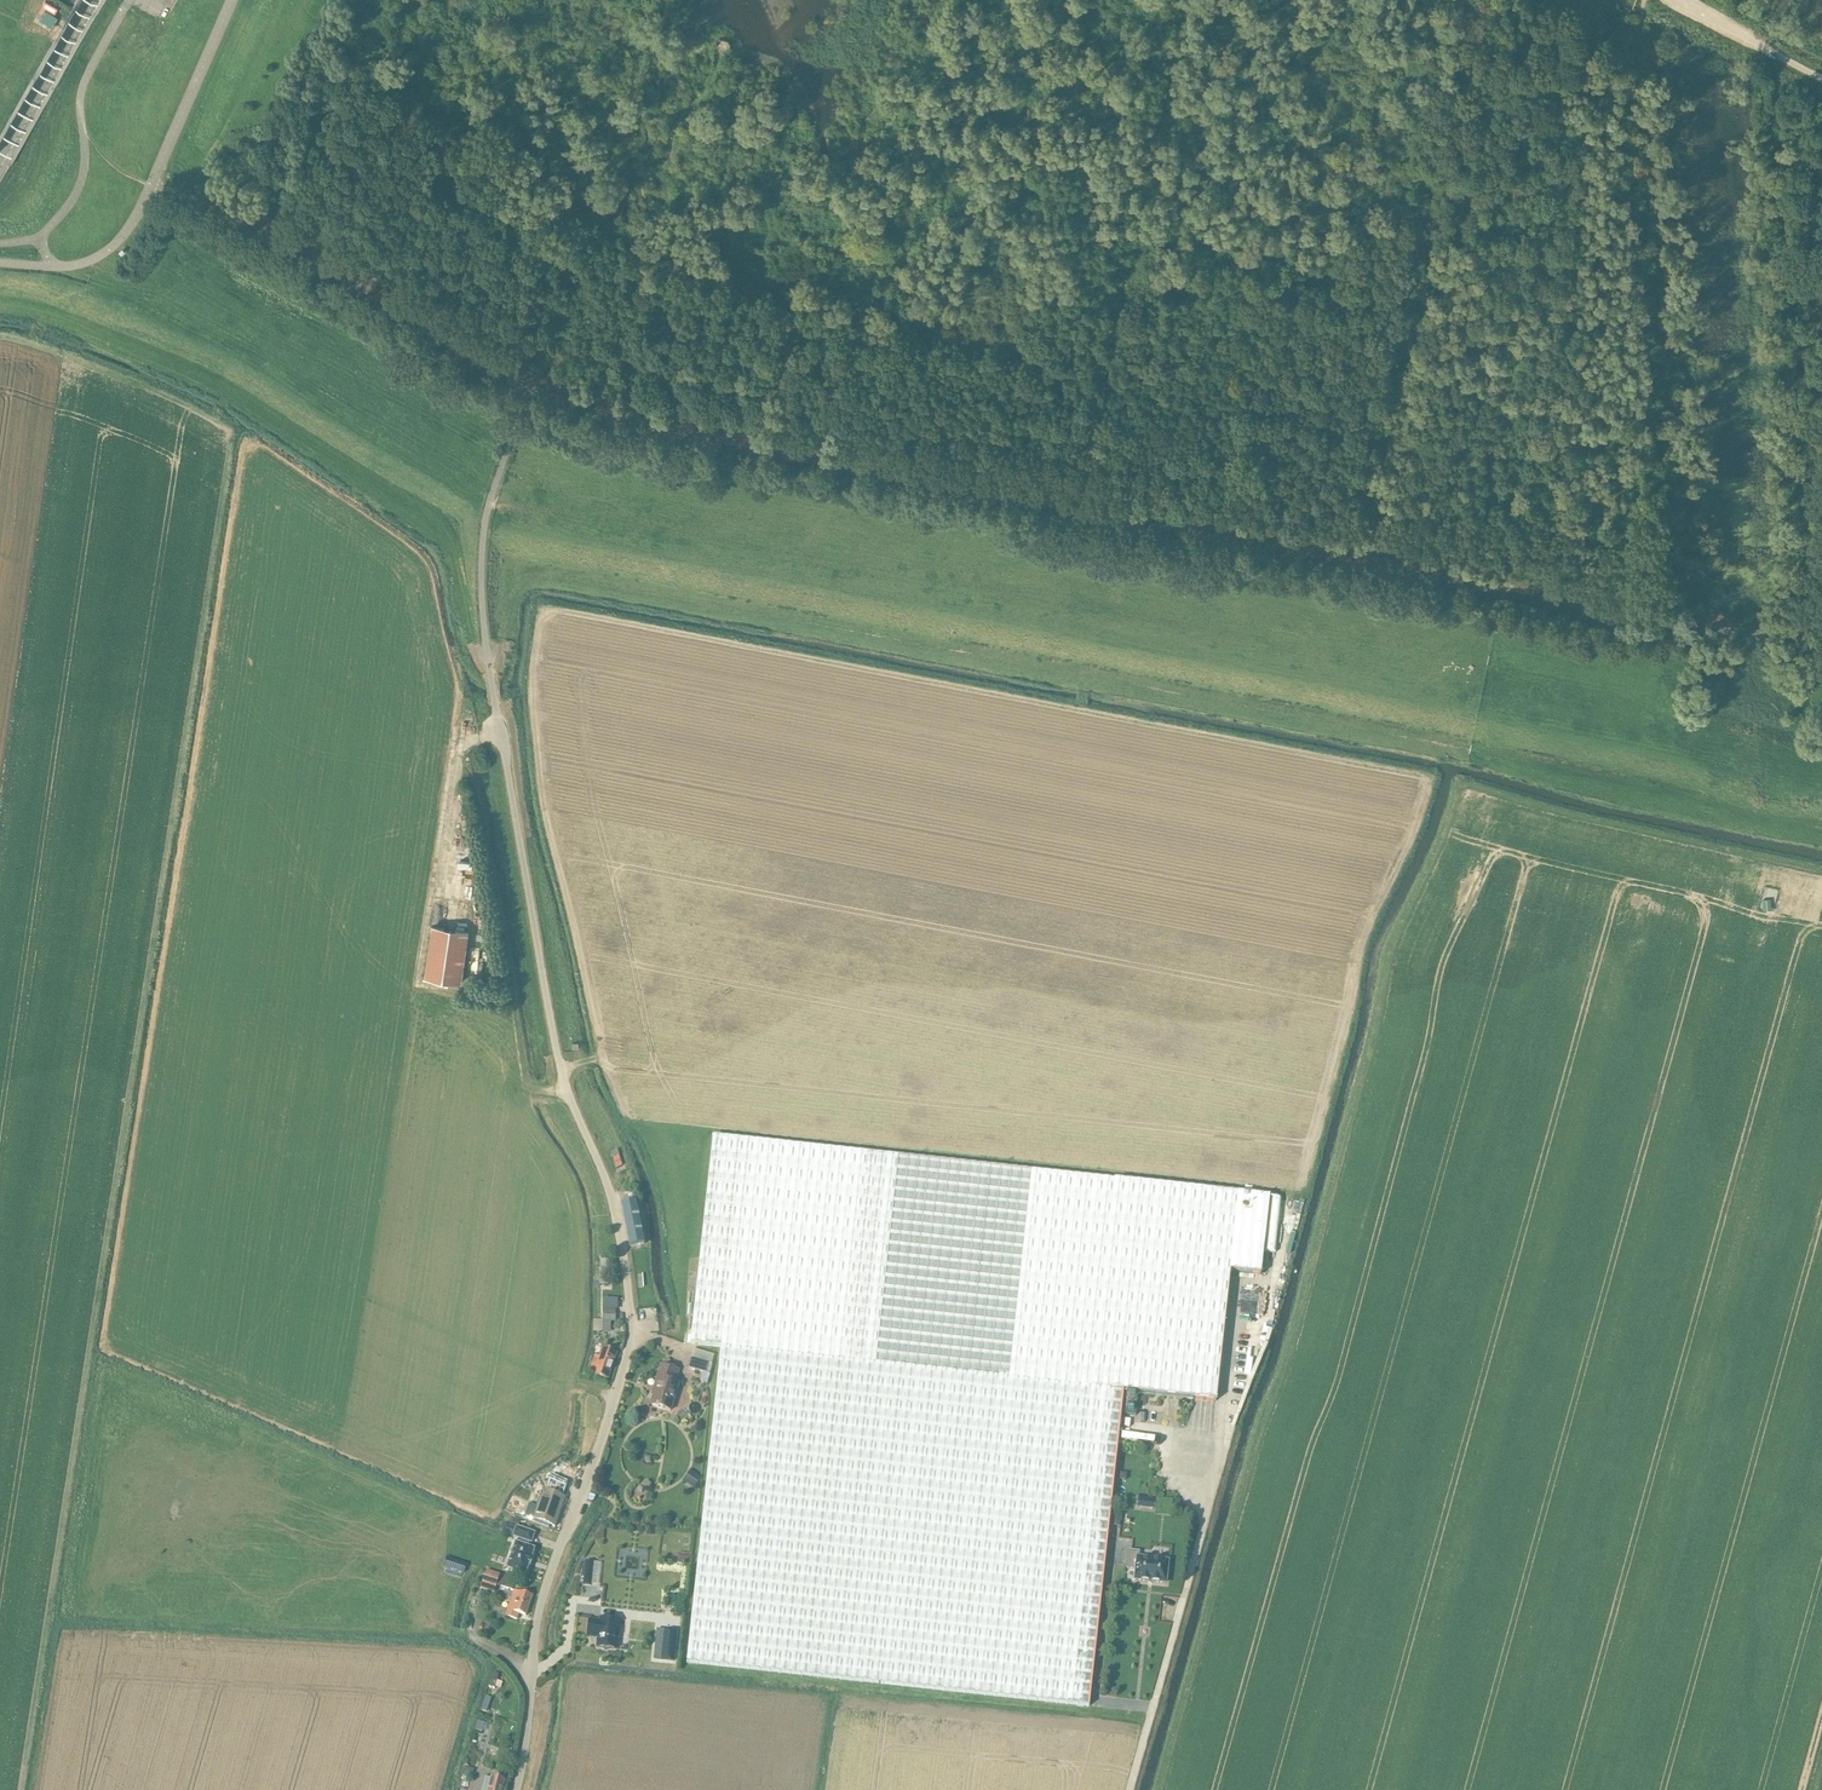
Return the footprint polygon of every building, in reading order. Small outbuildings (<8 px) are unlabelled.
[(1771,898),(1763,898),(1764,908),(1772,908),(1771,898)] [(460,982),(468,931),(432,926),(424,976),(460,982)] [(712,1137),(690,1344),(721,1348),(687,1662),(965,1692),(1089,1706),(1121,1414),(1135,1416),(1138,1393),(1198,1400),(1215,1401),(1230,1272),(1261,1275),(1269,1198),(1114,1181),(712,1137)] [(617,1151),(611,1153),(616,1168),(622,1166),(617,1151)] [(630,1248),(644,1245),(636,1202),(621,1205),(630,1248)] [(608,1269),(599,1269),(599,1286),(608,1286),(608,1269)] [(614,1310),(602,1311),(603,1323),(615,1322),(614,1310)] [(608,1381),(617,1353),(602,1348),(599,1357),(595,1356),(589,1374),(608,1381)] [(706,1374),(708,1364),(691,1359),(688,1369),(706,1374)] [(652,1396),(649,1405),(651,1406),(671,1411),(679,1383),(676,1382),(679,1370),(660,1365),(657,1377),(651,1396),(652,1396)] [(553,1482),(566,1486),(570,1474),(560,1470),(559,1475),(555,1474),(553,1482)] [(695,1474),(688,1484),(694,1488),(701,1479),(695,1474)] [(538,1507),(534,1520),(555,1527),(564,1499),(543,1492),(542,1495),(540,1494),(540,1496),(536,1507),(538,1507)] [(1111,1512),(1110,1526),(1120,1527),(1121,1513),(1111,1512)] [(505,1524),(502,1533),(513,1536),(512,1538),(519,1540),(517,1543),(515,1543),(506,1569),(526,1576),(526,1575),(529,1567),(532,1559),(531,1559),(534,1551),(534,1550),(528,1548),(528,1547),(529,1544),(529,1543),(531,1544),(534,1536),(534,1534),(525,1531),(516,1528),(505,1524)] [(1152,1560),(1138,1558),(1138,1552),(1128,1551),(1126,1568),(1136,1569),(1135,1580),(1165,1583),(1167,1562),(1163,1561),(1163,1558),(1153,1557),(1152,1560)] [(683,1554),(682,1564),(691,1565),(691,1555),(683,1554)] [(490,1561),(487,1568),(494,1570),(496,1563),(490,1561)] [(582,1561),(580,1582),(583,1583),(583,1584),(591,1585),(592,1575),(594,1563),(593,1563),(593,1562),(582,1561)] [(494,1593),(500,1576),(486,1572),(481,1589),(494,1593)] [(511,1590),(514,1581),(500,1577),(497,1586),(511,1590)] [(526,1617),(533,1597),(513,1591),(505,1616),(517,1620),(518,1615),(526,1617)] [(589,1620),(587,1636),(597,1637),(596,1648),(617,1650),(620,1621),(599,1619),(599,1621),(589,1620)] [(505,1620),(502,1630),(517,1635),(520,1625),(505,1620)] [(664,1630),(661,1661),(675,1662),(678,1632),(664,1630)] [(505,1781),(492,1777),(492,1779),(489,1789),(503,1789),(505,1781)]
